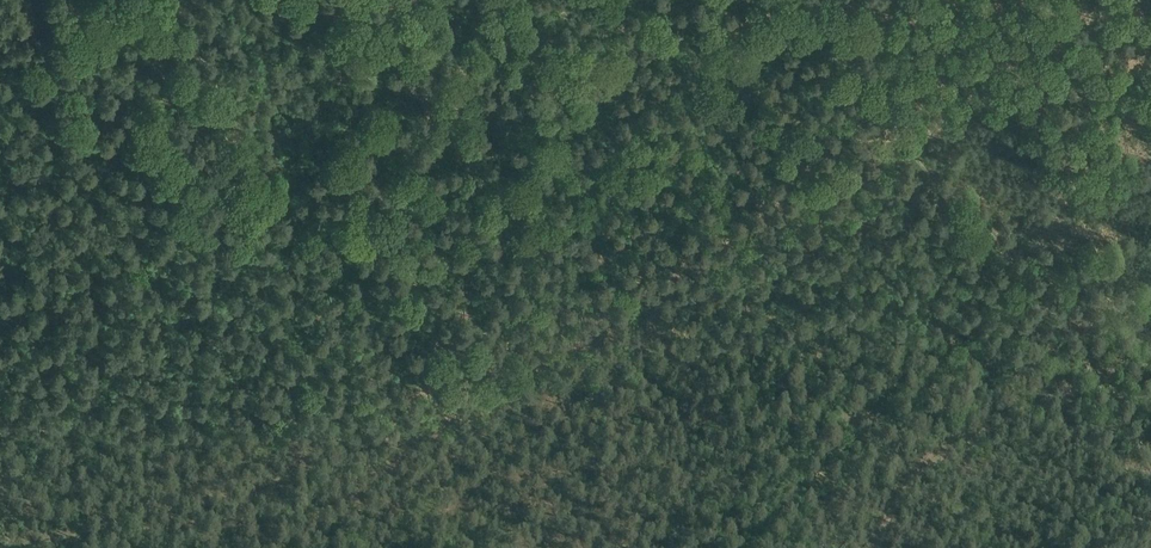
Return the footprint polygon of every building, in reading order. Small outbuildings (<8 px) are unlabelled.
[(1007,96),(1014,94),(1009,76),(1002,78),(1007,96)]
